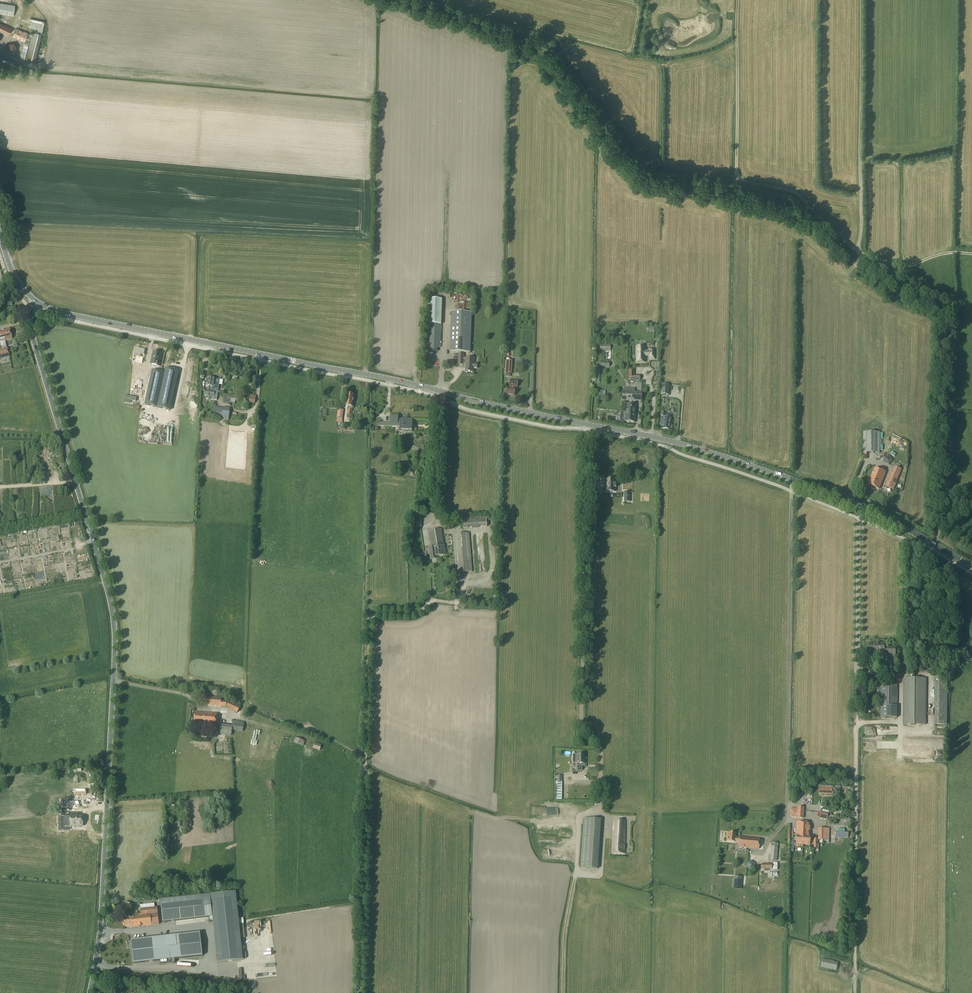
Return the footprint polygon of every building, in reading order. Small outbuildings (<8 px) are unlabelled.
[(702,5),(725,10),(726,0),(703,0),(702,5)] [(13,15),(15,6),(0,3),(0,13),(13,15)] [(45,22),(42,21),(31,18),(30,20),(29,27),(35,28),(34,32),(33,32),(32,35),(28,34),(28,33),(16,28),(13,36),(25,42),(24,43),(25,43),(25,45),(24,44),(20,59),(25,60),(28,45),(29,45),(28,44),(30,45),(25,61),(34,64),(42,34),(45,22)] [(9,34),(11,29),(0,24),(0,30),(9,34)] [(10,44),(7,48),(10,52),(15,51),(17,47),(14,43),(10,44)] [(12,68),(14,64),(15,63),(15,62),(0,55),(0,63),(12,68)] [(426,325),(429,325),(428,352),(437,352),(437,348),(440,348),(442,300),(427,300),(426,325)] [(450,352),(470,353),(471,313),(451,312),(450,352)] [(9,357),(7,348),(6,348),(5,341),(12,339),(9,329),(0,331),(0,342),(2,349),(0,350),(0,359),(9,357)] [(650,359),(654,359),(654,350),(650,350),(650,351),(645,351),(644,347),(637,347),(637,363),(645,363),(645,356),(650,356),(650,359)] [(135,348),(132,362),(142,364),(145,350),(135,348)] [(161,353),(153,352),(150,364),(159,366),(161,353)] [(473,372),(473,368),(477,368),(477,364),(473,364),(474,359),(466,358),(466,359),(463,359),(463,355),(459,355),(458,363),(465,363),(465,372),(473,372)] [(153,371),(146,406),(158,408),(159,403),(171,406),(178,371),(166,368),(165,373),(153,371)] [(634,370),(629,370),(629,381),(640,381),(640,376),(634,376),(634,370)] [(214,387),(215,379),(207,378),(206,386),(208,386),(208,388),(210,388),(210,387),(214,387)] [(214,387),(210,387),(210,388),(208,388),(208,386),(206,386),(205,390),(204,396),(207,396),(206,399),(213,400),(214,398),(215,398),(218,397),(219,385),(223,385),(224,380),(215,379),(214,387)] [(517,387),(518,381),(509,380),(509,388),(507,388),(507,389),(506,392),(504,391),(503,395),(506,395),(506,396),(515,396),(515,389),(514,389),(514,387),(517,387)] [(669,385),(662,385),(661,397),(668,398),(669,385)] [(635,389),(624,388),(624,390),(622,390),(622,401),(641,402),(641,393),(635,393),(635,389)] [(225,394),(224,403),(228,403),(228,405),(230,406),(231,403),(235,403),(236,396),(231,395),(225,394)] [(346,395),(344,406),(352,408),(353,401),(354,401),(355,396),(354,396),(346,395)] [(622,415),(623,415),(622,422),(625,422),(634,422),(636,406),(626,405),(625,413),(622,412),(622,415)] [(229,417),(230,411),(222,410),(223,409),(214,408),(213,415),(229,417)] [(668,414),(664,414),(663,417),(661,416),(660,425),(663,425),(663,429),(669,430),(670,430),(671,429),(672,428),(672,427),(672,425),(671,424),(670,424),(670,418),(670,416),(667,416),(668,414)] [(398,419),(390,419),(390,423),(384,423),(383,427),(400,427),(400,431),(412,432),(412,431),(412,421),(401,421),(401,423),(398,422),(398,419)] [(879,453),(879,433),(863,433),(863,453),(879,453)] [(886,486),(894,489),(901,470),(894,467),(891,473),(886,486)] [(876,488),(879,490),(886,472),(875,468),(868,485),(872,487),(872,488),(872,489),(875,490),(875,489),(876,488)] [(615,483),(615,480),(605,479),(605,484),(605,486),(606,486),(606,492),(615,492),(615,488),(615,483)] [(486,517),(462,519),(463,529),(487,527),(486,517)] [(59,525),(61,532),(67,530),(65,523),(59,525)] [(428,531),(431,547),(429,547),(430,551),(429,551),(431,560),(436,559),(436,557),(445,555),(441,529),(428,531)] [(469,533),(452,535),(456,573),(472,572),(469,533)] [(63,541),(62,541),(61,542),(71,543),(71,540),(67,539),(68,534),(64,534),(63,541)] [(63,557),(67,580),(92,576),(91,568),(88,569),(87,561),(69,564),(68,556),(63,557)] [(926,679),(903,678),(903,725),(926,725),(926,679)] [(948,679),(935,679),(934,725),(947,725),(948,679)] [(881,718),(897,718),(897,683),(881,683),(881,684),(878,684),(878,689),(881,689),(881,718)] [(201,706),(226,708),(227,701),(221,700),(221,698),(202,697),(201,706)] [(237,714),(241,705),(230,700),(226,708),(237,714)] [(194,713),(193,725),(217,727),(218,714),(194,713)] [(234,722),(232,731),(242,732),(243,723),(234,722)] [(231,736),(233,726),(221,724),(219,734),(231,736)] [(314,743),(313,749),(320,751),(321,745),(314,743)] [(573,755),(573,763),(577,763),(577,764),(577,769),(577,771),(584,771),(584,764),(585,764),(585,759),(584,759),(584,755),(577,754),(577,755),(573,755)] [(792,817),(792,818),(796,818),(803,819),(804,808),(797,807),(797,809),(791,808),(790,816),(791,816),(791,817),(792,817)] [(78,816),(75,816),(70,816),(70,817),(64,817),(65,825),(71,825),(71,826),(83,826),(83,815),(78,816)] [(601,820),(584,819),(580,867),(597,869),(601,820)] [(625,821),(614,821),(611,853),(624,854),(625,821)] [(810,837),(809,837),(810,823),(797,823),(796,836),(796,844),(790,844),(790,851),(793,852),(793,849),(795,847),(802,848),(802,845),(810,845),(810,837)] [(829,829),(818,829),(818,840),(829,840),(829,829)] [(760,839),(739,837),(739,838),(735,838),(736,834),(727,833),(726,842),(738,843),(738,848),(758,849),(760,839)] [(778,846),(772,846),(771,856),(768,856),(768,861),(777,861),(778,846)] [(747,867),(746,868),(750,870),(754,869),(755,864),(751,862),(747,863),(747,864),(747,867)] [(742,877),(733,876),(732,889),(741,889),(742,877)] [(236,893),(160,901),(163,923),(208,918),(208,924),(214,924),(218,963),(243,960),(236,893)] [(128,928),(159,924),(157,908),(141,909),(142,914),(139,914),(139,916),(123,918),(124,927),(128,927),(128,928)] [(130,941),(133,964),(160,961),(160,964),(170,963),(175,963),(175,959),(203,956),(200,933),(130,941)] [(834,961),(822,959),(820,968),(836,971),(838,963),(834,963),(834,961)]
